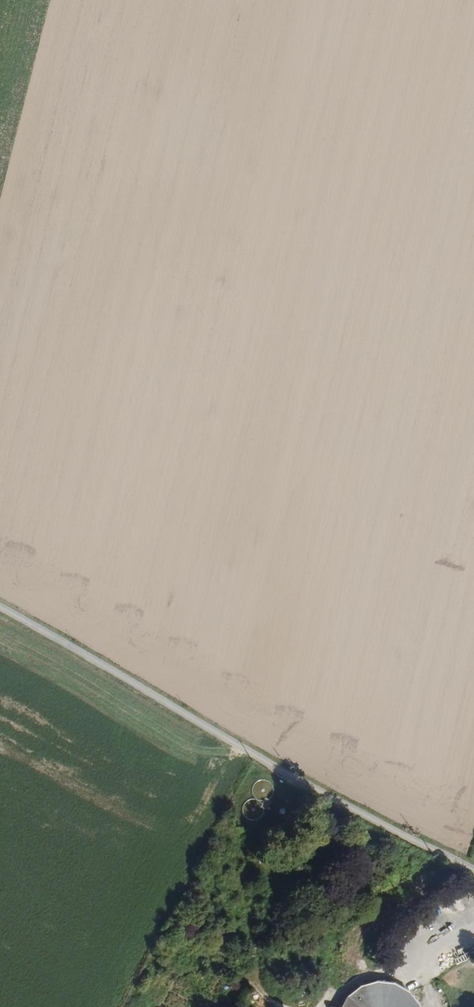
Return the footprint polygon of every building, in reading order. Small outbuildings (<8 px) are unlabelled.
[(274,817),(275,813),(274,809),(272,807),(277,799),(280,799),(284,797),(286,794),(287,789),(285,785),(282,782),(277,781),(274,782),(271,784),(269,788),(269,792),(270,794),(265,804),(261,804),(259,806),(257,810),(256,814),(258,818),(261,820),(265,821),(270,821),(274,817)] [(465,907),(473,906),(473,898),(473,897),(464,899),(465,907)] [(407,1003),(404,999),(395,992),(391,989),(386,987),(380,986),(375,985),(364,986),(359,987),(354,989),(349,992),(344,995),(337,1003),(335,1006),(410,1006),(407,1003)]
